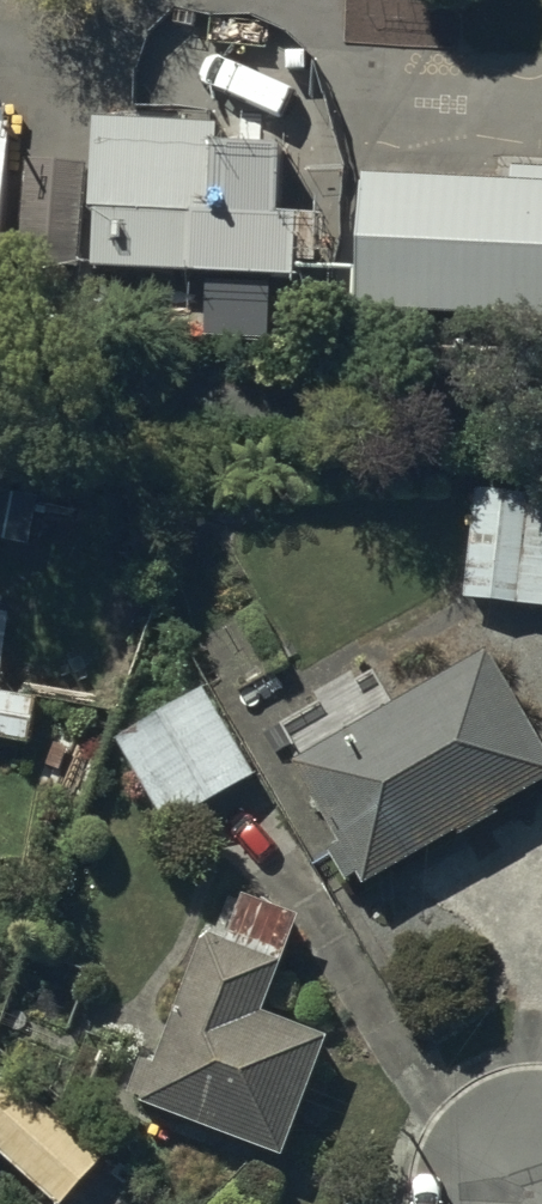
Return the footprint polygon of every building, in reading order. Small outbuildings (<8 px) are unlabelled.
[(0,127),(0,353),(4,353),(17,128),(0,127)] [(229,141),(99,134),(91,284),(297,294),(301,230),(289,229),(292,156),(228,153),(229,141)] [(88,174),(28,171),(23,273),(82,277),(88,174)] [(365,193),(358,327),(541,335),(541,202),(365,193)] [(484,479),(472,595),(541,603),(541,485),(484,479)] [(487,661),(304,768),(371,881),(541,780),(541,754),(487,661)] [(169,811),(258,762),(206,672),(119,720),(169,811)] [(0,692),(0,736),(31,742),(39,699),(0,692)] [(255,997),(273,950),(206,924),(144,1083),(279,1136),(323,1024),(255,997)] [(102,1159),(15,1080),(0,1096),(0,1144),(63,1201),(102,1159)]
